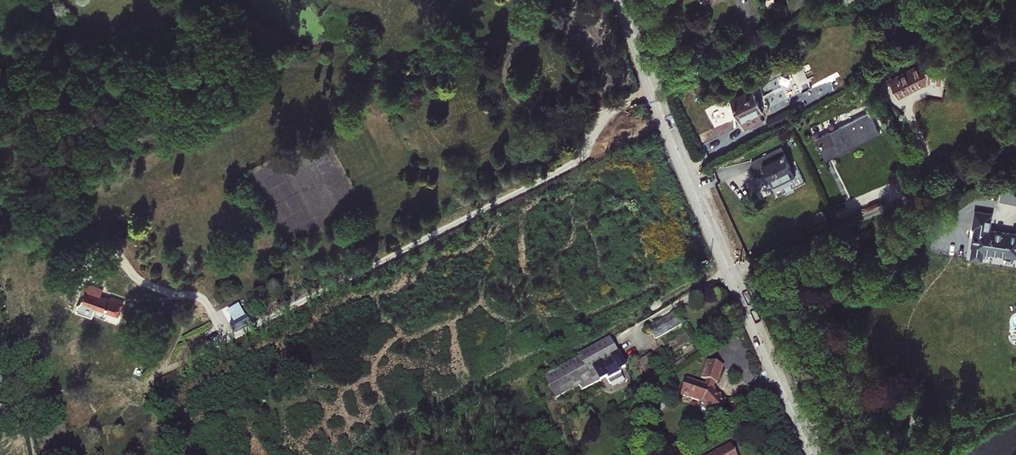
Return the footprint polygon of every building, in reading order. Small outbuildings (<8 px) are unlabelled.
[(772,13),(789,9),(787,0),(768,0),(772,13)] [(719,13),(700,20),(706,38),(725,32),(719,13)] [(948,67),(928,64),(897,79),(905,96),(932,82),(946,84),(948,67)] [(771,110),(760,88),(738,99),(752,128),(767,121),(768,123),(772,121),(767,111),(771,110)] [(795,107),(775,118),(779,125),(799,114),(795,107)] [(831,160),(885,133),(874,112),(820,138),(831,160)] [(788,146),(757,160),(763,171),(770,167),(779,186),(802,175),(788,146)] [(981,210),(979,226),(982,227),(982,230),(980,229),(978,244),(979,244),(977,256),(989,258),(990,250),(1015,253),(1015,231),(996,228),(999,213),(981,210)] [(92,290),(90,295),(103,299),(104,295),(92,290)] [(86,304),(99,309),(100,306),(111,310),(110,313),(121,317),(126,303),(104,295),(103,299),(90,295),(86,304)] [(682,308),(656,323),(662,334),(688,319),(682,308)] [(615,336),(585,353),(586,355),(562,370),(574,391),(586,384),(588,388),(612,374),(616,381),(629,374),(626,367),(631,364),(615,336)] [(726,365),(709,362),(706,377),(713,378),(712,384),(692,381),(689,398),(706,400),(720,414),(734,399),(727,393),(726,395),(719,388),(720,383),(723,383),(726,365)] [(574,391),(562,370),(550,377),(562,398),(574,391)] [(724,451),(726,454),(743,454),(738,445),(724,451)]
